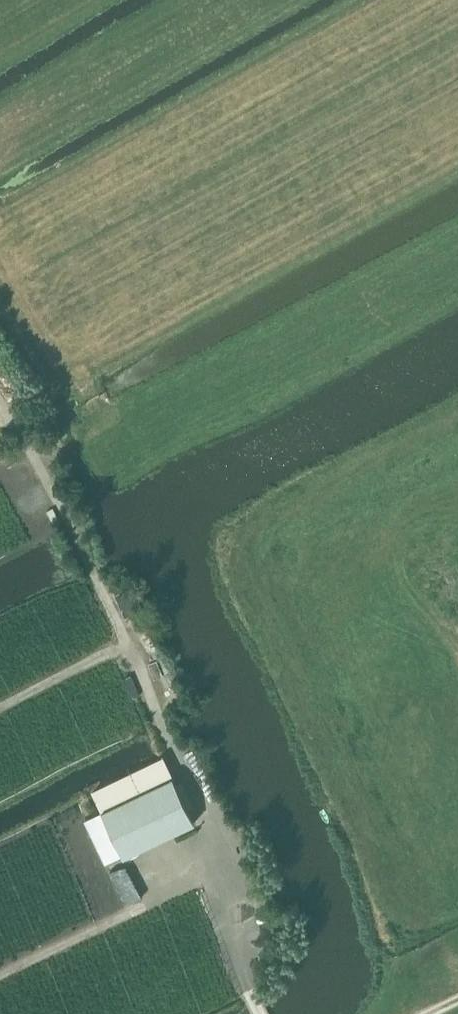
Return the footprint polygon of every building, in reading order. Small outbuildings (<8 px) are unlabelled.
[(52,508),(47,511),(53,523),(58,521),(52,508)] [(131,675),(125,678),(133,697),(139,695),(131,675)] [(102,812),(123,857),(195,823),(173,777),(102,812)]
